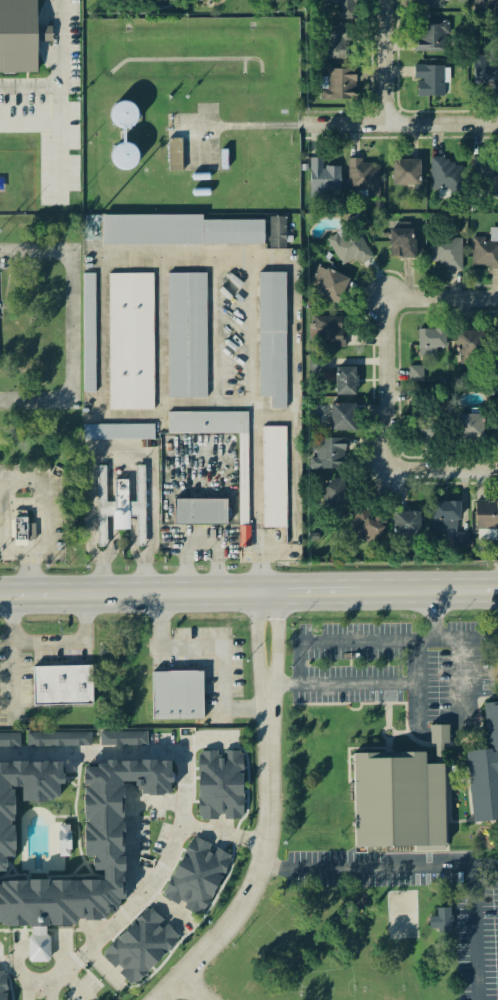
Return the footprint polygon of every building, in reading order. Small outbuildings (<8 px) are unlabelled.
[(44,73),(43,0),(0,0),(0,74),(44,73)] [(356,21),(356,0),(327,0),(327,3),(337,3),(337,21),(356,21)] [(444,0),(416,0),(416,9),(444,9),(444,0)] [(473,13),(497,13),(497,0),(473,0),(473,13)] [(414,53),(449,53),(449,24),(414,24),(414,53)] [(346,60),(346,42),(356,42),(356,28),(325,28),(325,60),(346,60)] [(491,68),(491,57),(474,57),(475,85),(497,84),(497,68),(491,68)] [(416,97),(445,97),(445,67),(416,67),(416,97)] [(356,71),(327,71),(327,79),(320,79),(320,101),(356,101),(356,71)] [(113,108),(118,131),(136,127),(131,104),(113,108)] [(169,140),(169,172),(181,172),(181,140),(169,140)] [(114,169),(131,172),(135,147),(117,144),(114,169)] [(310,192),(340,192),(340,168),(323,168),(323,160),(310,160),(310,192)] [(431,161),(430,191),(440,191),(440,198),(462,199),(462,162),(431,161)] [(393,187),(419,187),(419,162),(393,162),(393,187)] [(474,162),(474,197),(497,197),(497,162),(474,162)] [(348,163),(348,197),(379,197),(379,163),(348,163)] [(202,217),(102,217),(102,246),(263,246),(263,222),(202,222),(202,217)] [(286,219),(269,219),(269,250),(286,250),(286,219)] [(491,230),(491,240),(472,240),(472,271),(497,271),(497,230),(491,230)] [(416,260),(416,231),(390,231),(390,260),(416,260)] [(369,255),(357,232),(331,245),(344,269),(369,255)] [(462,238),(436,238),(436,271),(462,271),(462,238)] [(350,280),(320,269),(316,280),(321,282),(316,296),(340,305),(350,280)] [(206,275),(167,275),(167,399),(206,399),(206,275)] [(259,399),(271,399),(271,410),(286,410),(286,275),(259,275),(259,399)] [(95,276),(83,276),(83,394),(95,394),(95,276)] [(153,411),(153,276),(109,276),(109,411),(153,411)] [(315,319),(315,349),(345,349),(345,319),(315,319)] [(418,350),(446,350),(446,330),(418,330),(418,350)] [(483,358),(483,333),(456,333),(457,358),(483,358)] [(323,360),(311,360),(311,364),(315,364),(315,373),(323,373),(323,360)] [(336,397),(356,397),(356,370),(336,370),(336,397)] [(422,382),(422,370),(410,370),(410,382),(422,382)] [(331,433),(356,433),(356,405),(331,405),(331,433)] [(248,414),(168,414),(168,435),(239,435),(240,545),(248,545),(248,414)] [(457,417),(457,444),(483,444),(483,417),(457,417)] [(413,421),(413,444),(439,444),(439,421),(413,421)] [(90,426),(90,441),(154,441),(154,426),(90,426)] [(286,429),(263,429),(263,529),(286,529),(286,429)] [(310,459),(310,471),(345,471),(345,441),(318,441),(318,459),(310,459)] [(130,512),(118,512),(118,508),(126,509),(127,483),(116,483),(116,504),(105,504),(106,467),(98,467),(97,548),(106,549),(107,520),(113,520),(113,531),(133,532),(133,546),(144,546),(145,467),(137,467),(136,504),(130,504),(130,512)] [(343,480),(321,484),(325,510),(348,506),(343,480)] [(227,527),(227,501),(175,501),(175,527),(227,527)] [(475,503),(475,533),(496,533),(496,537),(497,537),(497,503),(475,503)] [(433,530),(460,530),(460,504),(433,504),(433,530)] [(348,535),(374,548),(387,522),(360,509),(348,535)] [(28,522),(28,512),(13,512),(13,544),(35,544),(35,522),(28,522)] [(420,539),(420,513),(394,513),(394,539),(420,539)] [(243,549),(254,548),(254,527),(249,527),(249,525),(242,525),(243,549)] [(33,668),(33,707),(92,707),(92,668),(33,668)] [(203,672),(153,672),(153,722),(203,722),(203,672)] [(484,701),(497,700),(497,819),(473,821),(468,773),(458,774),(450,769),(445,770),(445,844),(356,846),(355,752),(425,751),(426,763),(437,763),(436,744),(431,743),(431,724),(450,724),(450,742),(444,743),(445,762),(452,763),(460,767),(467,766),(465,751),(488,747),(484,701)] [(151,748),(151,734),(104,733),(104,747),(151,748)] [(0,735),(0,749),(23,748),(22,734),(0,735)] [(29,749),(94,748),(94,734),(29,734),(29,749)] [(202,753),(205,821),(229,820),(229,821),(251,820),(248,753),(224,754),(224,752),(202,753)] [(8,882),(16,859),(25,859),(26,789),(31,789),(31,804),(62,804),(76,764),(0,763),(0,925),(34,925),(33,964),(54,964),(54,925),(82,926),(133,907),(134,785),(181,802),(181,764),(95,763),(94,858),(102,858),(111,883),(8,882)] [(74,826),(62,827),(63,859),(75,859),(74,826)] [(208,919),(238,858),(222,851),(219,857),(211,853),(215,846),(197,838),(167,899),(182,907),(182,906),(208,919)] [(433,918),(433,931),(441,931),(441,935),(455,935),(455,910),(439,910),(439,918),(433,918)] [(106,955),(124,975),(136,988),(186,943),(170,924),(168,925),(155,911),(106,955)] [(11,974),(0,974),(0,999),(11,999),(11,974)]
